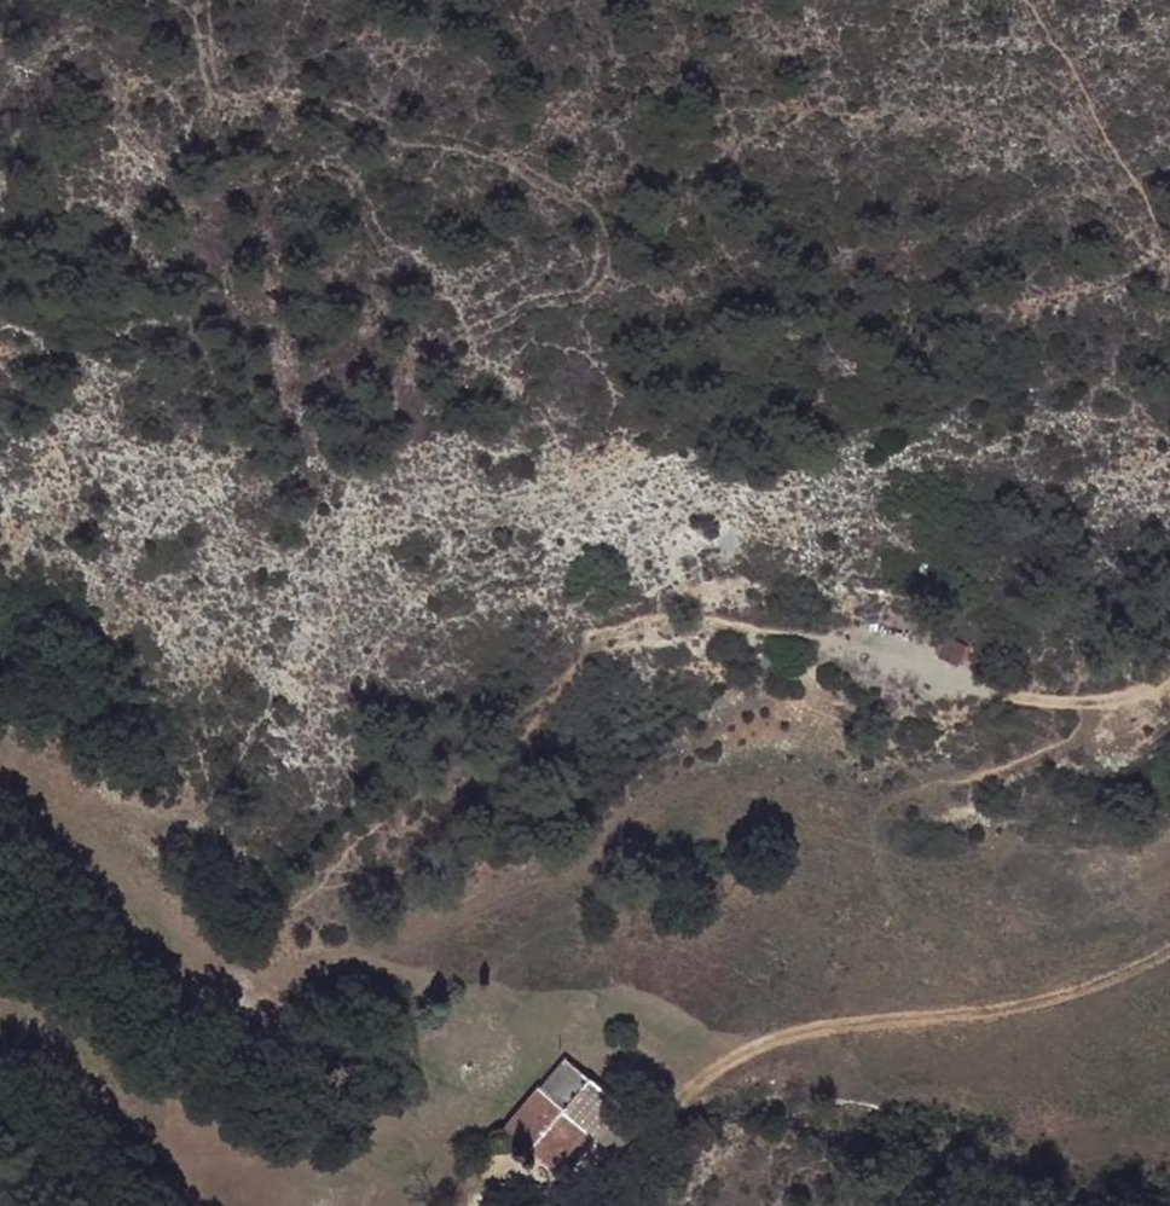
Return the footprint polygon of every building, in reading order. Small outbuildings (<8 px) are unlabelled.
[(560,1160),(574,1144),(613,1097),(590,1078),(564,1107),(539,1087),(506,1128),(554,1167),(560,1160)] [(580,1149),(574,1144),(560,1160),(568,1169),(576,1160),(574,1158),(580,1149)]
